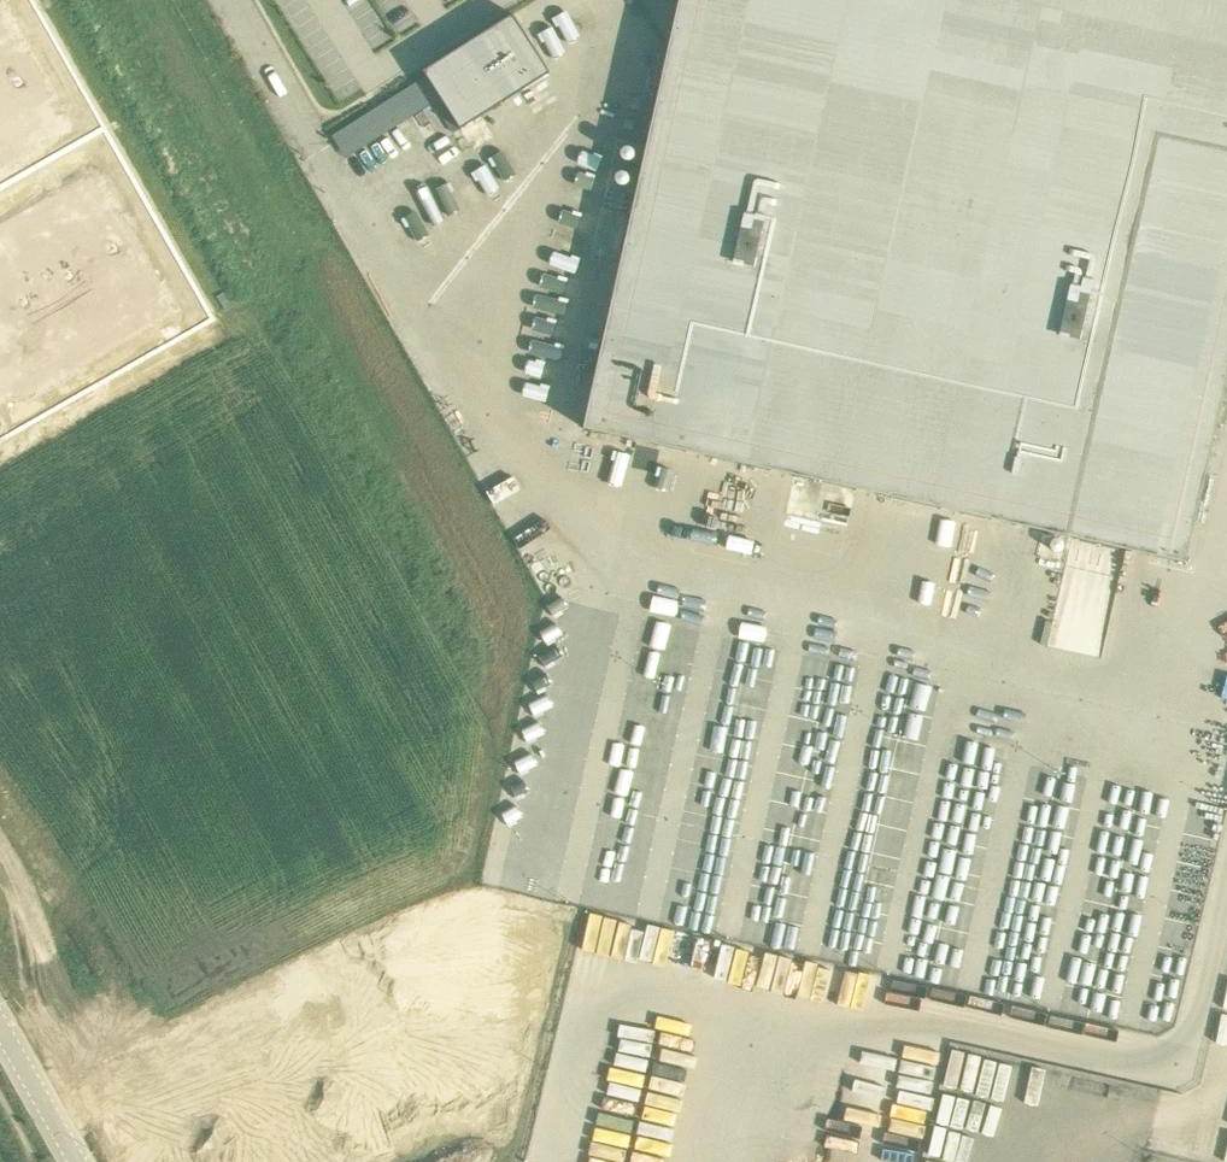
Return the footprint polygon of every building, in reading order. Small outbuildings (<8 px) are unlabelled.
[(210,317),(31,0),(0,0),(0,436),(210,317)] [(583,427),(1184,562),(1226,371),(1226,0),(678,0),(583,427)] [(549,71),(512,13),(423,70),(460,129),(549,71)] [(1174,1079),(1156,1149),(1194,1159),(1197,1144),(1188,1141),(1202,1086),(1174,1079)] [(1226,1129),(1226,1113),(1210,1110),(1208,1126),(1226,1129)] [(1224,1153),(1225,1142),(1202,1139),(1200,1161),(1226,1161),(1226,1153),(1224,1153)]
